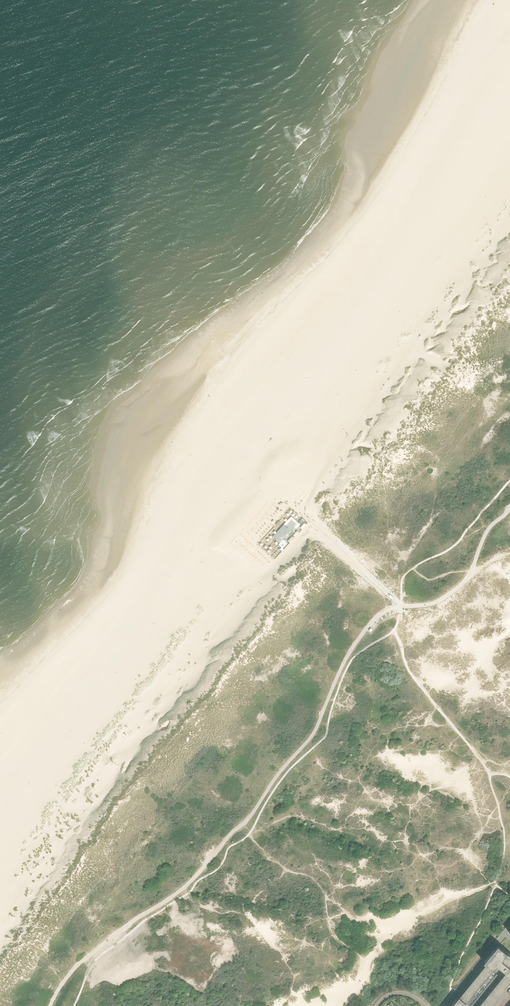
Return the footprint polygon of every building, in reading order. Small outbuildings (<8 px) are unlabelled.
[(298,523),(291,516),(272,536),(281,544),(298,523)] [(449,1005),(465,1005),(467,1003),(468,1002),(472,997),(476,993),(479,988),(483,984),(487,979),(490,975),(494,970),(498,965),(507,972),(506,974),(502,979),(509,985),(509,984),(509,954),(507,952),(499,945),(485,962),(481,967),(477,971),(474,976),(470,980),(466,985),(463,989),(459,994),(455,998),(449,1005)] [(509,985),(502,979),(498,983),(505,989),(509,985)] [(505,989),(498,983),(494,988),(502,994),(505,989)] [(502,994),(494,988),(491,992),(498,998),(502,994)] [(498,998),(491,992),(487,997),(494,1003),(498,998)] [(487,997),(483,1001),(489,1005),(492,1005),(494,1003),(487,997)]
